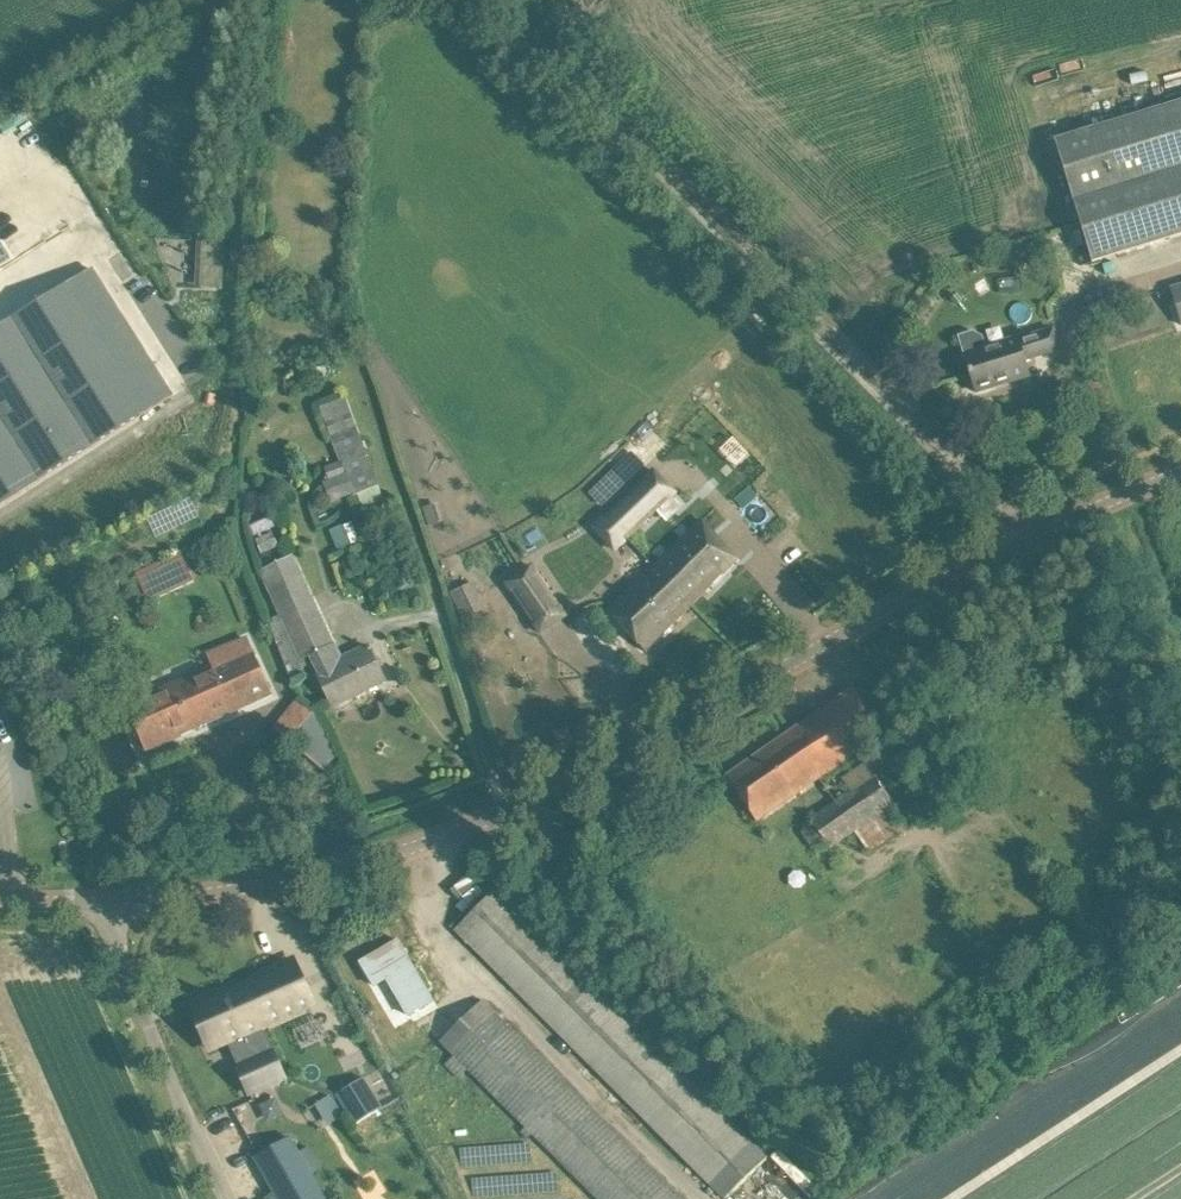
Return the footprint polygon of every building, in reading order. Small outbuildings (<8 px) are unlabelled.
[(1093,262),(1180,235),(1180,101),(1055,140),(1093,262)] [(201,242),(200,286),(221,287),(222,243),(201,242)] [(173,396),(93,269),(0,328),(0,505),(173,396)] [(1180,326),(1180,286),(1170,289),(1180,326)] [(1008,382),(1031,375),(1026,360),(1060,349),(1054,328),(987,348),(983,336),(974,330),(958,335),(976,392),(999,385),(999,384),(1008,381),(1008,382)] [(324,466),(330,483),(345,477),(353,496),(358,494),(379,486),(345,398),(319,408),(339,460),(324,466)] [(604,515),(627,540),(666,504),(677,493),(653,468),(610,509),(604,515)] [(614,469),(589,492),(602,505),(626,481),(614,469)] [(149,513),(156,533),(201,517),(195,497),(149,513)] [(651,564),(606,608),(629,635),(646,651),(698,599),(736,560),(697,521),(657,559),(651,564)] [(279,547),(272,532),(255,539),(261,554),(279,547)] [(306,674),(300,660),(312,655),(318,670),(317,671),(323,684),(333,706),(385,680),(375,659),(368,646),(342,658),(334,643),(333,644),(307,588),(293,556),(258,571),(279,614),(274,616),(270,605),(264,607),(290,679),(306,674)] [(194,581),(185,561),(139,581),(148,602),(194,581)] [(507,583),(541,632),(566,615),(532,566),(507,583)] [(473,581),(451,591),(462,616),(485,606),(473,581)] [(248,638),(210,654),(216,668),(129,704),(139,728),(148,749),(272,694),(263,673),(248,638)] [(853,687),(727,775),(759,820),(858,751),(862,756),(873,749),(870,743),(885,733),(853,687)] [(288,713),(306,723),(314,709),(297,699),(288,713)] [(865,763),(842,779),(849,790),(808,817),(812,823),(801,830),(813,849),(825,841),(830,849),(855,832),(867,850),(902,830),(887,809),(894,804),(865,763)] [(765,1159),(513,906),(496,889),(456,929),(725,1198),(765,1159)] [(431,930),(362,948),(373,989),(400,982),(397,968),(438,957),(431,930)] [(246,985),(263,1026),(314,1003),(307,989),(304,990),(299,979),(302,977),(296,963),(246,985)] [(286,1077),(263,1026),(246,985),(243,987),(244,989),(235,993),(234,991),(195,1008),(213,1048),(242,1035),(253,1059),(238,1067),(249,1093),(286,1077)] [(526,1140),(531,1135),(595,1198),(682,1198),(483,1000),(439,1042),(453,1056),(444,1065),(458,1079),(467,1070),(524,1128),(520,1133),(526,1140)] [(382,1105),(364,1078),(337,1095),(355,1122),(382,1105)] [(333,1094),(318,1102),(329,1124),(344,1116),(333,1094)] [(292,1137),(256,1157),(279,1198),(327,1198),(292,1137)] [(794,1198),(810,1198),(820,1188),(782,1150),(773,1158),(794,1179),(784,1189),(794,1198)]
